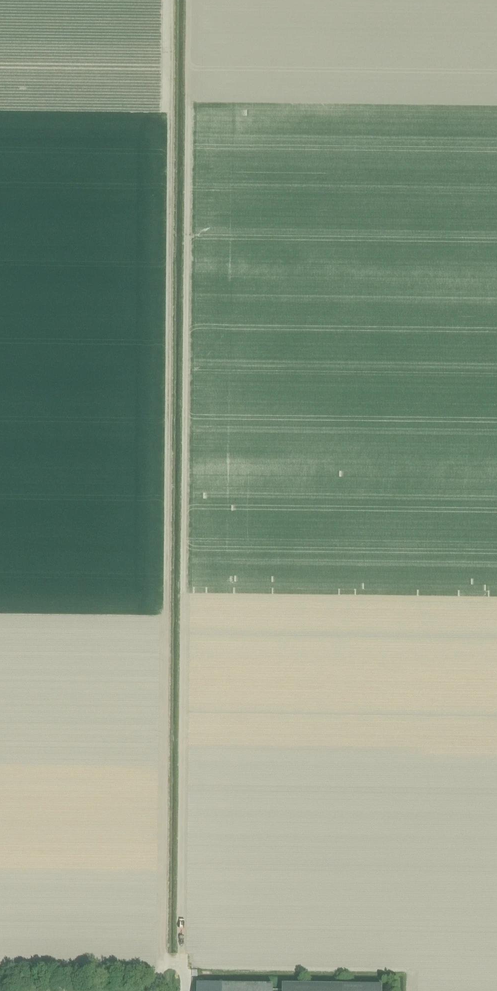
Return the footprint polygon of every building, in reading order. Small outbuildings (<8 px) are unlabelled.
[(145,640),(154,640),(154,632),(145,633),(145,640)]
